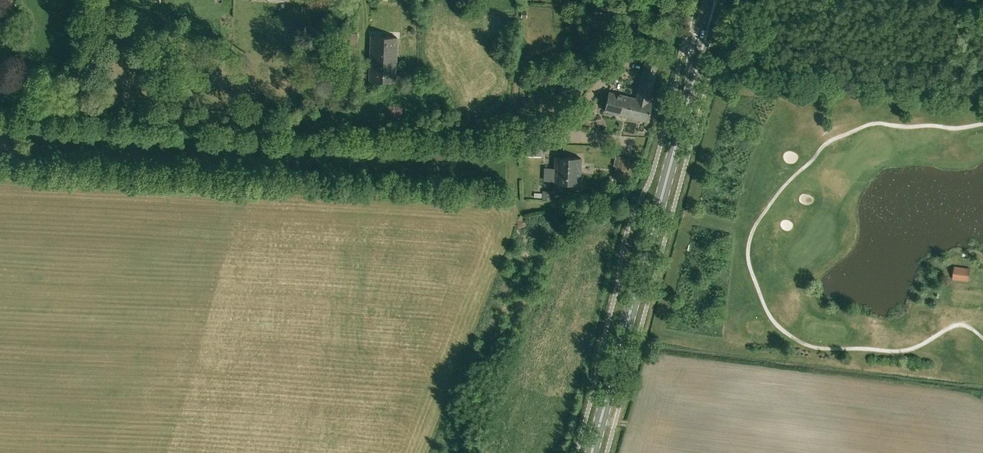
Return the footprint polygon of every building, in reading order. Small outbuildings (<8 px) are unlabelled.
[(371,36),(370,81),(395,82),(397,37),(371,36)] [(585,47),(585,52),(589,55),(594,53),(594,48),(590,45),(585,47)] [(637,99),(609,92),(604,111),(648,121),(652,102),(649,102),(659,61),(647,58),(637,99)] [(521,143),(521,149),(533,150),(533,156),(541,156),(542,144),(542,142),(521,142),(521,143)] [(618,152),(613,167),(626,170),(630,156),(618,152)] [(556,157),(555,181),(555,183),(580,184),(581,158),(556,157)] [(544,165),(544,177),(552,177),(552,164),(544,165)] [(971,268),(954,266),(952,279),(969,282),(971,268)]
